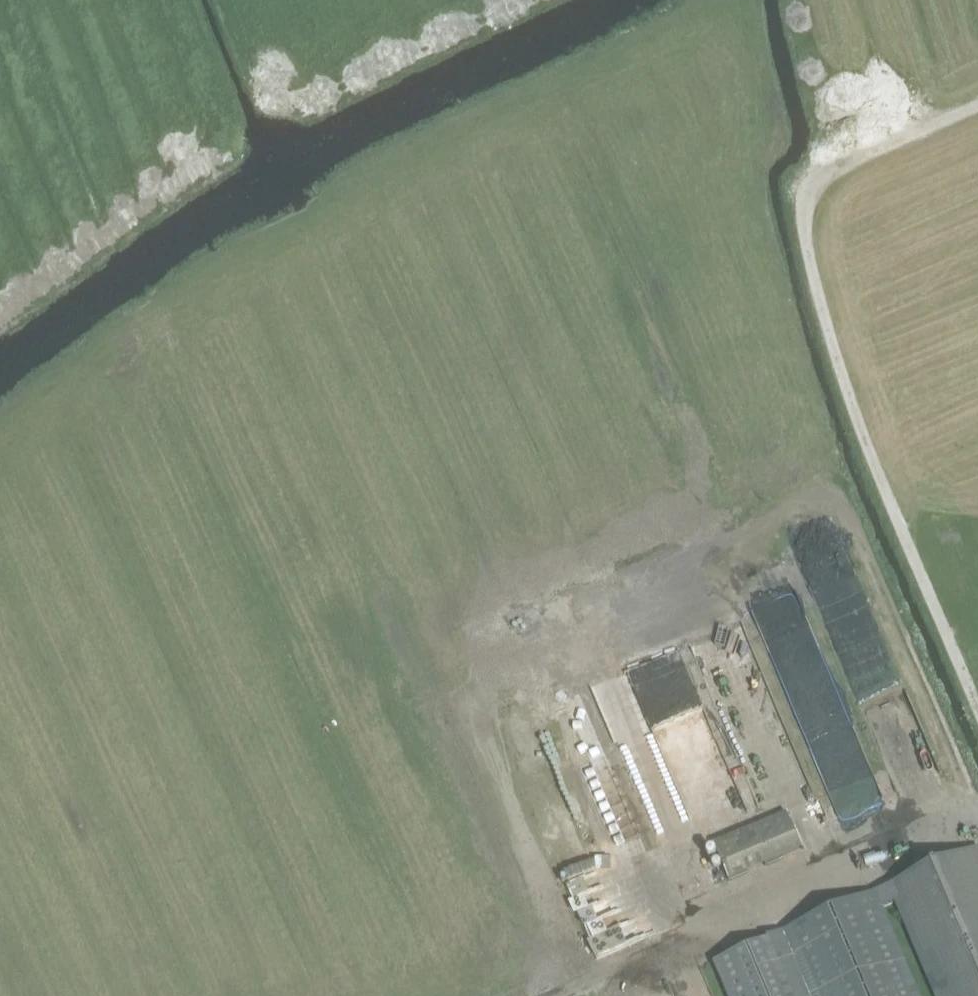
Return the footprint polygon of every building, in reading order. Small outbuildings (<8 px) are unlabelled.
[(713,843),(728,881),(802,850),(787,813),(713,843)] [(976,846),(714,958),(730,995),(920,995),(882,907),(893,903),(933,995),(977,995),(977,852),(976,846)]
